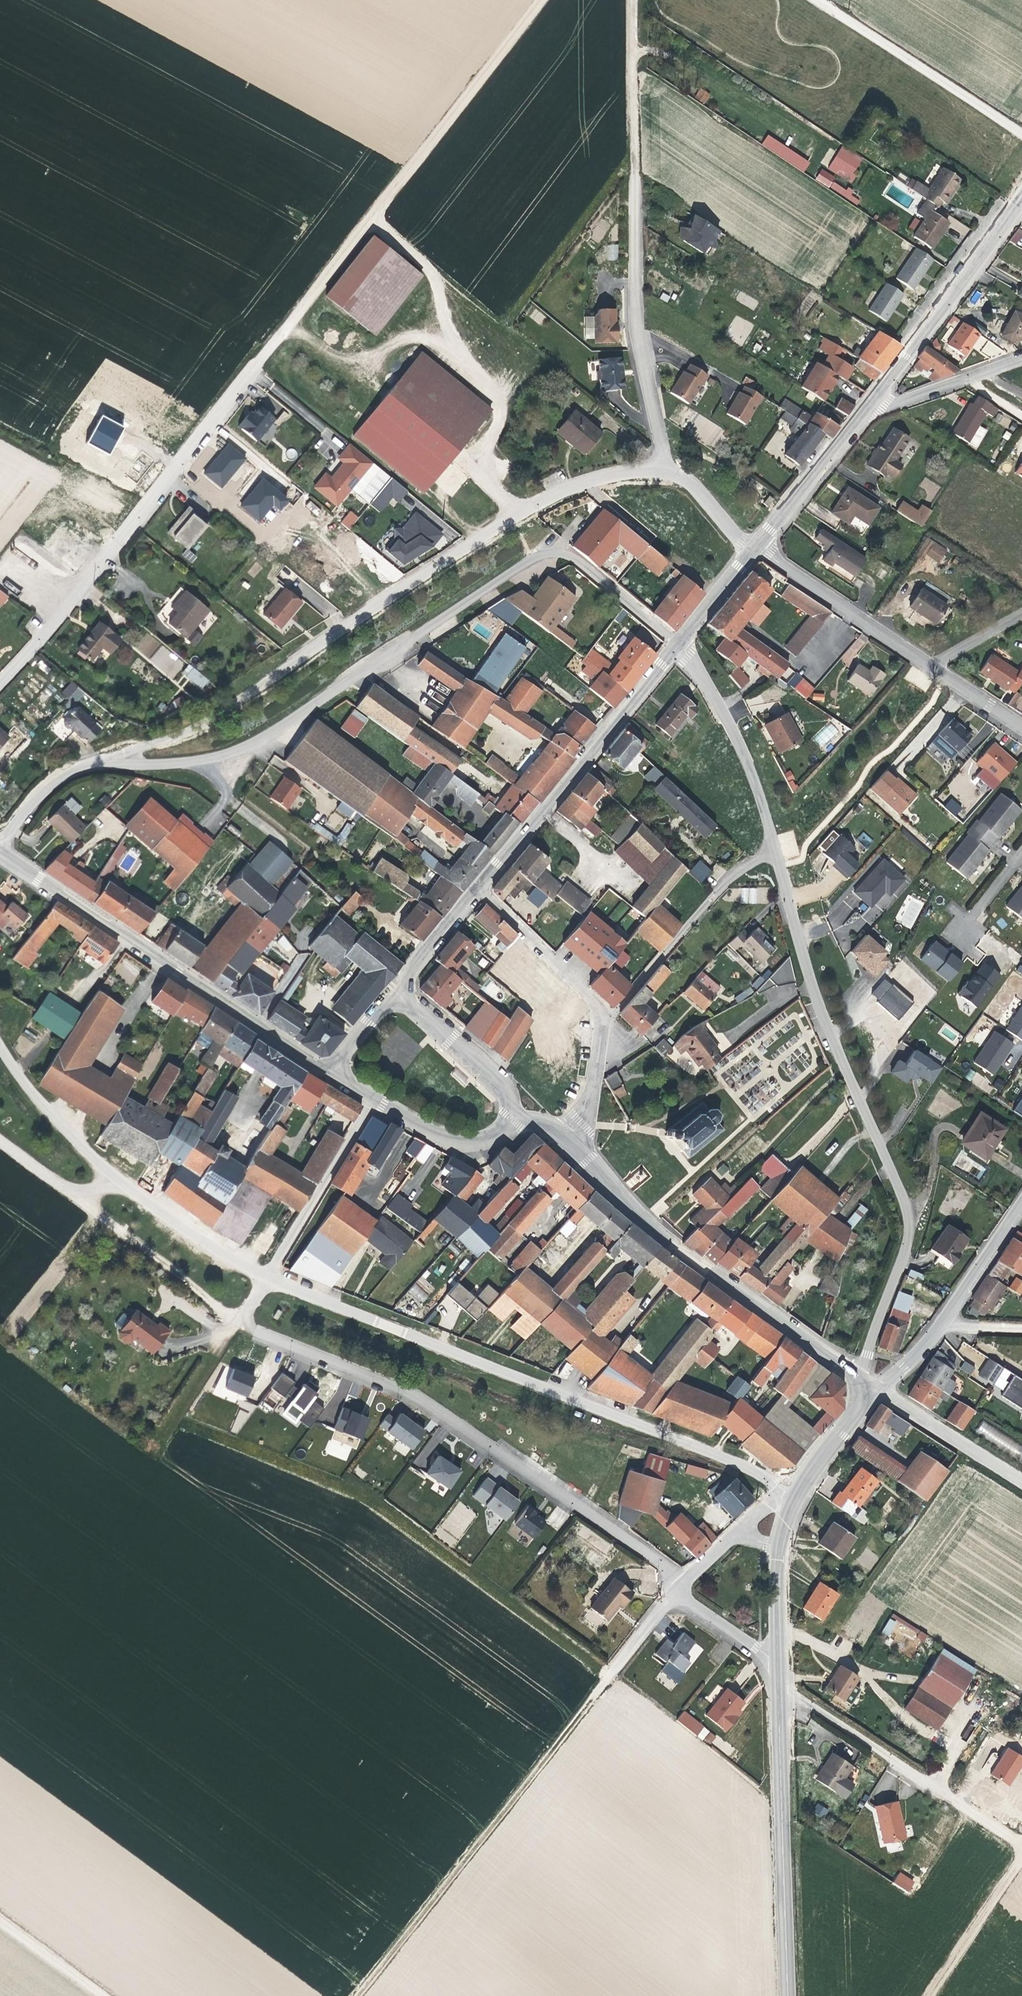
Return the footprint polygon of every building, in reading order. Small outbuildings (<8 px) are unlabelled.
[(699,89),(695,98),(706,103),(710,93),(699,89)] [(768,134),(761,145),(804,172),(810,162),(768,134)] [(848,158),(834,177),(844,184),(858,165),(848,158)] [(815,181),(831,187),(835,175),(820,169),(815,181)] [(925,198),(936,205),(942,200),(945,202),(949,197),(961,180),(945,169),(925,198)] [(860,198),(835,180),(830,187),(856,204),(860,198)] [(936,205),(925,198),(917,211),(925,217),(913,235),(930,248),(937,238),(948,223),(931,210),(936,205)] [(693,217),(689,225),(690,226),(688,229),(683,228),(681,241),(701,253),(705,246),(710,247),(711,240),(717,231),(693,217)] [(915,230),(919,220),(913,217),(909,228),(915,230)] [(1008,242),(1013,245),(1021,234),(1021,232),(1017,229),(1008,242)] [(372,236),(326,293),(373,332),(420,274),(372,236)] [(617,260),(618,245),(607,245),(607,260),(617,260)] [(705,256),(710,247),(705,246),(701,253),(705,256)] [(931,263),(913,251),(895,278),(913,290),(924,273),(931,263)] [(894,308),(903,294),(885,283),(869,308),(886,320),(894,308)] [(622,342),(621,329),(618,329),(618,322),(617,309),(602,310),(597,317),(598,345),(622,342)] [(1021,331),(1021,314),(1015,310),(1007,325),(1001,335),(1015,343),(1021,331)] [(976,333),(959,322),(950,335),(944,345),(961,356),(976,333)] [(857,359),(879,372),(887,360),(899,346),(868,326),(864,334),(872,339),(862,352),(855,348),(851,355),(857,359)] [(978,350),(986,339),(982,336),(973,347),(978,350)] [(818,350),(823,353),(830,342),(823,337),(820,341),(822,342),(818,350)] [(981,353),(995,359),(1000,348),(986,341),(981,353)] [(827,356),(822,365),(839,376),(844,379),(848,372),(852,366),(836,356),(837,352),(843,356),(845,351),(830,342),(823,353),(827,356)] [(956,370),(924,346),(916,357),(918,359),(912,366),(919,371),(923,366),(926,369),(928,365),(932,369),(926,376),(931,379),(956,370)] [(421,349),(352,435),(422,492),(493,408),(421,349)] [(626,386),(626,375),(624,375),(623,365),(625,365),(624,355),(601,356),(601,368),(599,368),(599,376),(602,376),(603,387),(626,386)] [(867,377),(872,380),(879,372),(857,359),(854,364),(857,367),(868,375),(867,377)] [(832,387),(839,376),(822,365),(815,361),(801,384),(825,400),(832,387)] [(693,386),(684,401),(702,413),(715,392),(716,393),(721,384),(704,373),(699,381),(697,380),(693,386)] [(901,383),(897,388),(903,392),(907,388),(901,383)] [(776,406),(759,395),(754,402),(753,401),(740,422),(758,433),(771,412),(772,413),(776,406)] [(840,398),(833,408),(845,416),(853,406),(840,398)] [(1000,411),(980,399),(973,410),(970,407),(967,412),(952,438),(977,453),(987,436),(979,430),(986,418),(994,423),(1000,411)] [(782,401),(778,407),(796,418),(800,412),(782,401)] [(260,406),(254,413),(249,419),(246,416),(239,426),(258,440),(276,418),(260,406)] [(823,418),(827,413),(822,410),(819,408),(815,413),(823,418)] [(576,409),(563,426),(580,440),(578,443),(588,452),(603,432),(576,409)] [(810,449),(822,434),(808,424),(806,425),(796,419),(784,411),(780,417),(791,425),(788,430),(797,436),(783,454),(797,465),(810,449)] [(822,434),(828,438),(841,421),(827,413),(823,418),(815,413),(811,418),(800,412),(796,418),(796,419),(806,425),(808,424),(822,434)] [(88,443),(111,454),(124,426),(101,415),(88,443)] [(580,440),(563,426),(558,431),(578,447),(587,454),(588,452),(578,443),(580,440)] [(888,473),(891,475),(900,462),(897,460),(909,440),(896,430),(884,447),(881,445),(876,452),(868,465),(885,476),(888,473)] [(229,443),(203,473),(221,489),(247,459),(229,443)] [(338,457),(344,463),(340,468),(331,478),(326,473),(312,487),(336,505),(351,489),(373,462),(349,443),(338,457)] [(373,462),(351,489),(369,505),(392,478),(373,462)] [(900,462),(891,475),(896,479),(904,465),(900,462)] [(436,481),(451,496),(468,478),(452,463),(436,481)] [(278,514),(290,500),(263,477),(239,505),(259,523),(265,517),(270,522),(277,514),(278,514)] [(400,485),(392,478),(369,505),(380,512),(392,494),(400,485)] [(407,491),(400,485),(392,494),(400,500),(407,491)] [(830,514),(840,522),(847,511),(853,516),(866,525),(878,509),(846,488),(842,494),(830,514)] [(901,503),(896,511),(921,527),(930,512),(919,506),(914,513),(901,503)] [(166,531),(186,546),(206,522),(186,505),(177,516),(166,531)] [(601,510),(570,547),(596,568),(607,555),(616,544),(637,561),(647,548),(624,529),(601,510)] [(847,511),(840,522),(846,526),(853,516),(847,511)] [(403,526),(433,544),(441,533),(415,512),(403,526)] [(342,523),(350,529),(360,517),(358,516),(356,517),(350,513),(342,523)] [(739,515),(736,520),(741,523),(744,519),(739,515)] [(631,519),(624,529),(647,548),(655,539),(631,519)] [(411,559),(433,544),(403,526),(399,531),(390,531),(390,542),(381,553),(398,567),(403,560),(406,556),(411,559)] [(817,540),(824,544),(831,549),(827,554),(823,561),(831,566),(830,568),(850,582),(864,559),(822,531),(817,540)] [(655,539),(647,548),(664,562),(672,553),(655,539)] [(930,540),(922,554),(940,563),(948,549),(930,540)] [(831,549),(824,544),(822,547),(820,550),(827,554),(831,549)] [(181,554),(190,561),(194,555),(185,548),(181,554)] [(664,562),(647,548),(637,561),(671,590),(665,597),(686,615),(702,594),(664,562)] [(771,674),(774,676),(778,679),(788,665),(739,628),(747,618),(758,603),(770,589),(748,573),(742,581),(728,598),(706,625),(725,639),(745,654),(759,665),(771,674)] [(574,599),(546,577),(535,592),(530,598),(520,591),(503,600),(520,612),(570,650),(575,644),(553,626),(574,599)] [(788,643),(798,653),(832,614),(788,585),(780,597),(810,618),(788,643)] [(0,607),(9,597),(0,589),(0,607)] [(266,615),(284,629),(293,618),(305,602),(287,589),(266,615)] [(918,613),(931,622),(943,604),(920,589),(908,606),(918,613)] [(167,624),(192,645),(199,636),(191,629),(205,610),(182,590),(173,602),(174,602),(181,608),(175,614),(167,624)] [(681,622),(686,615),(665,597),(657,608),(652,615),(673,632),(681,622)] [(646,598),(640,605),(652,615),(657,608),(646,598)] [(503,600),(486,611),(509,627),(520,612),(503,600)] [(181,608),(174,602),(172,605),(169,609),(175,614),(181,608)] [(768,611),(758,603),(747,618),(756,626),(768,611)] [(101,648),(108,654),(119,640),(97,623),(91,631),(77,650),(90,660),(101,648)] [(475,674),(471,681),(491,695),(523,647),(503,633),(487,657),(475,674)] [(727,675),(729,677),(738,688),(747,681),(735,667),(745,654),(725,639),(719,646),(715,651),(732,665),(730,667),(732,669),(727,675)] [(619,662),(638,676),(649,663),(654,657),(633,640),(617,659),(619,662)] [(794,657),(798,653),(788,643),(784,648),(794,657)] [(461,748),(486,712),(495,698),(491,695),(471,681),(475,674),(432,644),(416,666),(454,692),(430,727),(457,746),(461,748)] [(583,659),(607,678),(613,670),(590,651),(583,659)] [(1014,691),(1021,679),(1021,663),(1021,662),(1015,671),(989,653),(978,670),(990,678),(1006,689),(1009,686),(1014,691)] [(588,689),(611,709),(618,701),(625,694),(607,678),(583,659),(581,662),(587,667),(582,672),(594,682),(588,689)] [(607,678),(625,694),(631,686),(638,676),(619,662),(613,670),(607,678)] [(201,690),(209,681),(189,664),(181,673),(201,690)] [(768,677),(771,674),(759,665),(756,668),(768,677)] [(885,675),(876,670),(872,676),(867,673),(858,666),(850,678),(873,693),(885,675)] [(872,676),(876,670),(874,668),(871,667),(867,673),(872,676)] [(549,743),(571,758),(585,740),(594,728),(573,712),(557,732),(525,711),(542,688),(524,674),(503,702),(542,728),(537,735),(549,743)] [(794,688),(805,699),(813,690),(801,679),(794,688)] [(755,715),(765,707),(763,704),(773,697),(764,683),(743,698),(755,715)] [(73,689),(68,684),(60,693),(65,698),(73,689)] [(416,718),(371,685),(365,694),(389,712),(410,727),(416,718)] [(1014,691),(1006,703),(1013,708),(1015,705),(1012,703),(1018,694),(1014,691)] [(812,700),(824,702),(825,694),(813,692),(812,700)] [(389,712),(365,694),(354,709),(367,718),(380,727),(389,712)] [(697,709),(679,695),(668,709),(655,726),(672,739),(697,709)] [(172,701),(176,709),(185,704),(181,696),(172,701)] [(534,740),(537,735),(542,728),(503,702),(498,699),(495,698),(486,712),(528,740),(534,740)] [(91,723),(74,707),(69,712),(68,711),(62,717),(60,716),(48,730),(61,741),(70,731),(78,738),(79,737),(86,742),(97,730),(90,724),(91,723)] [(367,718),(354,709),(340,726),(355,736),(367,718)] [(410,727),(389,712),(380,727),(407,746),(426,760),(435,746),(410,728),(410,727)] [(773,739),(781,753),(801,740),(786,713),(765,726),(773,739)] [(386,776),(315,720),(282,762),(338,803),(350,812),(357,817),(386,776)] [(950,720),(929,743),(950,759),(969,736),(955,724),(950,720)] [(647,744),(627,724),(602,754),(621,770),(636,752),(638,754),(647,744)] [(519,780),(541,797),(544,796),(572,759),(571,758),(549,743),(531,766),(529,766),(519,778),(518,779),(519,780)] [(993,790),(1015,762),(999,750),(991,743),(975,763),(981,768),(974,776),(993,790)] [(426,760),(407,746),(400,754),(422,771),(426,765),(430,767),(416,787),(410,795),(417,800),(428,808),(449,779),(450,777),(449,776),(426,760)] [(449,776),(458,762),(435,746),(426,760),(449,776)] [(468,753),(461,748),(457,746),(452,752),(463,760),(468,753)] [(645,775),(651,767),(641,757),(636,763),(636,766),(645,775)] [(488,768),(505,781),(511,773),(501,766),(500,767),(493,761),(488,768)] [(652,788),(662,777),(651,767),(645,775),(642,778),(646,782),(652,788)] [(612,786),(592,768),(585,775),(600,789),(606,794),(626,812),(630,807),(614,793),(613,795),(608,791),(612,786)] [(792,791),(799,787),(790,770),(783,774),(792,791)] [(898,782),(885,770),(883,773),(913,800),(915,797),(898,782)] [(511,785),(536,804),(539,800),(541,797),(519,780),(518,779),(519,778),(512,772),(511,773),(505,781),(511,785)] [(913,800),(883,773),(870,787),(901,815),(913,800)] [(600,789),(585,775),(571,794),(588,808),(589,807),(599,794),(603,798),(606,794),(600,789)] [(399,786),(386,776),(357,817),(377,831),(392,839),(397,832),(408,814),(417,800),(410,795),(403,789),(399,786)] [(702,838),(714,825),(662,777),(652,788),(651,790),(702,838)] [(404,779),(399,786),(403,789),(408,782),(404,779)] [(275,788),(267,800),(284,812),(298,791),(282,780),(275,788)] [(408,782),(403,789),(410,795),(416,787),(409,781),(408,782)] [(477,797),(466,789),(459,783),(455,788),(455,796),(456,798),(469,807),(475,800),(477,797)] [(503,815),(516,824),(518,826),(530,811),(508,796),(504,794),(498,802),(494,799),(492,800),(470,784),(466,789),(477,797),(486,803),(493,808),(503,815)] [(508,796),(530,811),(532,809),(536,804),(511,785),(504,794),(508,796)] [(870,787),(868,790),(889,809),(901,815),(870,787)] [(977,818),(998,838),(1012,822),(1021,811),(1021,809),(999,792),(977,818)] [(98,800),(104,807),(112,801),(106,794),(98,800)] [(588,808),(571,794),(569,796),(564,802),(586,820),(594,811),(589,807),(588,808)] [(475,800),(483,807),(486,803),(477,797),(475,800)] [(943,806),(954,816),(962,808),(951,798),(943,806)] [(139,824),(156,806),(150,801),(148,799),(123,826),(128,831),(137,822),(139,824)] [(425,827),(435,814),(428,808),(417,800),(408,814),(425,827)] [(600,832),(564,802),(555,813),(577,831),(581,827),(594,839),(600,832)] [(350,812),(338,803),(333,809),(345,819),(346,817),(350,812)] [(488,815),(493,808),(486,803),(483,807),(482,809),(488,815)] [(70,845),(85,829),(62,806),(46,821),(57,832),(70,845)] [(152,849),(174,822),(156,806),(139,824),(137,822),(128,831),(151,850),(152,849)] [(350,812),(346,817),(352,822),(357,817),(350,812)] [(206,850),(212,841),(181,814),(174,822),(206,850)] [(433,833),(443,820),(435,814),(425,827),(433,833)] [(478,845),(491,855),(495,851),(506,837),(516,824),(503,815),(482,841),(478,845)] [(619,848),(639,825),(629,816),(609,840),(619,848)] [(977,818),(966,830),(968,832),(989,848),(998,838),(977,818)] [(457,859),(477,872),(483,864),(491,855),(478,845),(462,834),(443,820),(433,833),(450,847),(456,846),(460,840),(468,847),(464,852),(457,859)] [(184,878),(206,850),(174,822),(152,849),(173,869),(173,868),(184,878)] [(315,824),(311,830),(342,846),(353,825),(346,822),(338,836),(315,824)] [(648,887),(671,858),(639,825),(619,848),(614,854),(648,887)] [(856,839),(867,848),(874,841),(863,831),(856,839)] [(397,832),(392,839),(401,847),(406,841),(407,841),(397,832)] [(838,832),(822,851),(831,859),(849,876),(860,863),(850,853),(855,847),(838,832)] [(989,848),(968,832),(945,861),(966,878),(989,848)] [(456,846),(464,852),(468,847),(460,840),(456,846)] [(270,887),(288,863),(290,861),(265,843),(247,866),(270,887)] [(403,848),(432,870),(436,865),(408,843),(403,848)] [(599,975),(607,966),(617,953),(656,906),(684,870),(671,858),(648,887),(611,933),(588,913),(587,914),(584,911),(590,903),(574,891),(568,898),(560,891),(554,886),(555,884),(540,871),(547,862),(535,852),(528,846),(511,867),(531,884),(551,901),(556,895),(584,918),(562,944),(568,949),(579,959),(592,969),(599,975)] [(62,852),(44,871),(52,877),(56,880),(66,865),(71,858),(62,852)] [(451,867),(470,880),(473,877),(477,872),(457,859),(455,863),(451,867)] [(370,872),(398,890),(403,883),(405,881),(404,877),(404,876),(378,860),(370,872)] [(700,883),(712,871),(701,860),(689,871),(700,883)] [(902,880),(881,861),(853,894),(865,905),(868,907),(887,885),(894,890),(902,880)] [(78,863),(73,870),(79,874),(84,867),(78,863)] [(279,895),(298,870),(288,863),(270,887),(279,895)] [(441,877),(461,891),(470,880),(451,867),(447,871),(437,863),(436,865),(432,870),(441,877)] [(66,865),(56,880),(58,881),(63,884),(73,870),(69,867),(66,865)] [(210,959),(223,968),(244,941),(262,917),(279,895),(270,887),(247,866),(245,865),(225,888),(221,885),(217,890),(227,900),(231,895),(248,911),(213,956),(210,959)] [(318,878),(301,866),(298,870),(279,895),(295,907),(318,878)] [(492,893),(499,901),(506,893),(512,898),(520,887),(525,891),(531,884),(511,867),(501,878),(492,890),(492,893)] [(173,891),(184,878),(173,868),(173,869),(163,881),(173,891)] [(73,870),(63,884),(70,889),(86,900),(92,890),(90,888),(93,884),(79,874),(73,870)] [(413,900),(439,918),(454,900),(461,891),(441,877),(425,898),(418,894),(413,900)] [(98,878),(93,884),(102,890),(106,884),(98,878)] [(92,890),(86,900),(114,919),(137,935),(158,908),(145,899),(140,905),(107,882),(106,884),(102,890),(93,884),(90,888),(92,890)] [(1003,906),(1021,921),(1021,882),(1003,906)] [(408,897),(413,900),(418,894),(419,893),(403,883),(398,890),(408,897)] [(566,884),(560,891),(568,898),(574,891),(566,884)] [(765,887),(740,889),(741,904),(766,902),(765,887)] [(340,910),(347,916),(361,900),(349,890),(343,897),(347,901),(340,910)] [(911,929),(924,903),(908,894),(895,920),(911,929)] [(235,909),(204,949),(213,956),(248,911),(231,895),(227,900),(226,901),(235,909)] [(279,895),(262,917),(278,929),(291,912),(295,907),(279,895)] [(409,933),(420,942),(439,918),(413,900),(408,897),(406,901),(415,907),(400,926),(409,933)] [(0,903),(0,928),(3,930),(9,923),(10,924),(17,929),(29,915),(22,910),(13,902),(8,909),(0,903)] [(83,942),(92,929),(88,926),(55,904),(21,947),(32,955),(57,924),(83,942)] [(511,943),(516,938),(517,937),(485,906),(479,913),(475,918),(488,931),(493,934),(494,934),(497,930),(511,943)] [(644,939),(659,952),(680,927),(656,906),(617,953),(626,961),(634,952),(635,950),(644,939)] [(262,917),(244,941),(259,953),(269,940),(278,929),(262,917)] [(343,956),(359,938),(333,918),(307,948),(326,963),(323,968),(335,979),(339,974),(333,968),(343,956)] [(170,926),(156,947),(173,959),(188,969),(202,948),(170,926)] [(748,935),(742,929),(728,943),(734,950),(741,943),(760,962),(775,949),(765,939),(755,928),(748,935)] [(103,967),(116,947),(116,945),(92,929),(83,942),(78,949),(89,957),(87,959),(90,962),(92,963),(94,961),(103,967)] [(333,1012),(350,1026),(401,964),(363,933),(359,938),(343,956),(350,963),(361,971),(354,979),(358,982),(333,1012)] [(461,964),(474,948),(457,933),(448,944),(443,949),(461,964)] [(283,935),(277,940),(288,954),(294,949),(283,935)] [(884,953),(864,936),(850,953),(858,960),(869,970),(867,972),(874,978),(888,962),(882,957),(884,953)] [(538,965),(541,962),(516,938),(511,943),(506,948),(526,968),(533,961),(538,965)] [(223,968),(210,984),(243,1006),(257,1015),(272,993),(247,976),(243,973),(259,953),(244,941),(223,968)] [(918,959),(945,981),(959,964),(948,954),(946,956),(943,954),(942,952),(941,949),(934,943),(931,944),(918,959)] [(202,948),(188,969),(210,984),(223,968),(210,959),(213,956),(204,949),(202,948)] [(461,964),(443,949),(434,961),(439,965),(459,981),(463,984),(467,979),(456,970),(461,964)] [(686,970),(695,978),(696,977),(711,960),(702,952),(686,970)] [(243,973),(247,976),(263,956),(259,953),(243,973)] [(341,975),(350,963),(343,956),(333,968),(339,974),(341,975)] [(795,983),(788,957),(767,979),(774,986),(776,988),(795,983)] [(869,970),(858,960),(856,962),(860,966),(867,972),(869,970)] [(998,973),(982,962),(966,984),(964,987),(961,985),(955,993),(974,1007),(998,973)] [(439,965),(419,990),(438,1006),(445,997),(451,991),(459,981),(439,965)] [(635,1031),(640,1036),(656,1017),(642,1003),(668,972),(661,965),(619,1015),(635,1031)] [(612,1008),(629,987),(607,966),(599,975),(589,986),(606,1003),(612,1008)] [(117,982),(109,976),(97,993),(105,999),(117,982)] [(297,976),(281,1001),(285,1004),(302,979),(300,978),(297,976)] [(695,978),(683,991),(693,1000),(704,1009),(716,995),(696,977),(695,978)] [(330,1009),(333,1012),(358,982),(354,979),(330,1009)] [(774,986),(767,979),(755,992),(756,995),(774,986)] [(174,1011),(184,993),(165,980),(158,991),(150,1002),(171,1016),(174,1011)] [(872,995),(879,1001),(892,986),(886,980),(872,995)] [(898,1021),(914,1003),(893,984),(892,986),(879,1001),(877,1003),(898,1021)] [(31,1020),(63,1043),(81,1016),(63,1003),(68,995),(54,986),(31,1020)] [(739,1003),(754,992),(750,986),(735,997),(739,1003)] [(563,999),(572,991),(569,988),(565,992),(561,996),(563,999)] [(202,1029),(212,1009),(197,999),(185,991),(184,993),(174,1011),(202,1029)] [(588,1006),(572,991),(563,999),(537,1025),(541,1029),(555,1043),(588,1010),(588,1006)] [(123,1098),(127,1091),(108,1080),(89,1068),(81,1062),(115,1006),(105,999),(97,993),(81,1016),(63,1043),(37,1085),(105,1127),(123,1098)] [(445,997),(438,1006),(443,1010),(450,1002),(445,997)] [(508,1021),(482,1000),(464,1027),(490,1049),(491,1048),(508,1021)] [(281,1001),(278,1005),(303,1022),(305,1018),(285,1004),(281,1001)] [(1003,1029),(1021,1041),(1021,1039),(1021,1001),(1003,1029)] [(278,1005),(266,1022),(319,1057),(326,1056),(343,1035),(317,1018),(315,1021),(309,1021),(303,1022),(278,1005)] [(81,1062),(89,1068),(124,1012),(115,1006),(81,1062)] [(505,1059),(531,1019),(517,1007),(508,1021),(491,1048),(505,1059)] [(221,1047),(235,1024),(222,1016),(212,1009),(202,1029),(200,1032),(214,1041),(200,1064),(208,1070),(210,1066),(221,1047)] [(695,1058),(694,1059),(700,1066),(702,1065),(716,1053),(718,1051),(704,1034),(706,1032),(703,1027),(707,1023),(705,1021),(688,1030),(673,1048),(679,1056),(688,1049),(691,1054),(695,1058)] [(243,1061),(255,1042),(256,1039),(243,1030),(235,1024),(221,1047),(243,1061)] [(550,1049),(555,1043),(541,1029),(536,1035),(550,1049)] [(1011,1043),(992,1031),(971,1062),(990,1075),(1003,1056),(1011,1043)] [(662,1041),(654,1049),(663,1058),(671,1049),(662,1041)] [(253,1071),(267,1050),(255,1042),(243,1061),(241,1063),(253,1071)] [(275,1058),(277,1056),(270,1052),(267,1050),(253,1071),(261,1077),(275,1058)] [(917,1074),(929,1082),(939,1067),(913,1050),(903,1064),(897,1060),(889,1072),(898,1077),(904,1081),(907,1076),(909,1078),(910,1078),(915,1077),(917,1074)] [(702,1065),(706,1070),(720,1059),(716,1053),(702,1065)] [(290,1097),(304,1075),(277,1056),(275,1058),(261,1077),(262,1077),(277,1088),(290,1097)] [(134,1081),(141,1068),(124,1057),(116,1070),(134,1081)] [(158,1104),(177,1071),(167,1065),(148,1098),(149,1099),(158,1104)] [(214,1069),(210,1066),(208,1070),(202,1079),(210,1084),(216,1076),(212,1073),(214,1069)] [(227,1084),(232,1087),(242,1071),(238,1068),(227,1084)] [(981,1088),(987,1081),(971,1068),(965,1076),(981,1088)] [(127,1091),(134,1081),(116,1070),(115,1069),(108,1080),(127,1091)] [(453,1070),(450,1073),(461,1083),(464,1080),(453,1070)] [(604,1079),(615,1100),(626,1093),(621,1085),(622,1084),(615,1072),(604,1079)] [(315,1100),(324,1086),(304,1075),(290,1097),(288,1100),(307,1112),(315,1100)] [(274,1093),(277,1088),(262,1077),(260,1084),(274,1093)] [(993,1086),(1000,1090),(1005,1082),(997,1078),(993,1086)] [(284,1107),(288,1100),(290,1097),(277,1088),(274,1093),(269,1101),(271,1102),(233,1163),(224,1158),(227,1154),(226,1152),(226,1151),(222,1148),(219,1149),(218,1149),(216,1153),(206,1147),(239,1092),(232,1087),(227,1084),(200,1131),(161,1194),(210,1228),(230,1195),(233,1190),(241,1178),(279,1114),(284,1107)] [(324,1105),(332,1092),(329,1089),(324,1086),(315,1100),(324,1105)] [(347,1125),(350,1127),(361,1109),(332,1092),(324,1105),(349,1121),(347,1125)] [(201,1099),(193,1093),(172,1127),(148,1167),(141,1179),(161,1194),(200,1131),(187,1122),(201,1099)] [(1013,1110),(1021,1116),(1021,1097),(1013,1110)] [(141,1109),(123,1098),(105,1127),(99,1137),(111,1144),(118,1149),(128,1155),(152,1115),(141,1109)] [(152,1115),(158,1104),(149,1099),(148,1098),(141,1109),(152,1115)] [(681,1151),(687,1158),(722,1130),(716,1122),(717,1121),(718,1115),(713,1110),(707,1109),(706,1110),(700,1103),(668,1129),(668,1128),(664,1131),(663,1136),(663,1137),(666,1141),(671,1140),(680,1151),(681,1151)] [(165,1109),(158,1104),(152,1115),(159,1119),(165,1109)] [(291,1111),(284,1107),(279,1114),(285,1117),(286,1118),(291,1111)] [(959,1139),(980,1154),(988,1143),(999,1128),(978,1113),(959,1139)] [(299,1213),(342,1142),(331,1135),(306,1178),(300,1175),(268,1156),(286,1128),(281,1125),(285,1117),(279,1114),(241,1178),(271,1196),(299,1213)] [(159,1119),(152,1115),(128,1155),(139,1161),(148,1167),(172,1127),(159,1119)] [(371,1118),(355,1145),(370,1154),(386,1128),(377,1122),(371,1118)] [(355,1145),(330,1186),(346,1195),(365,1164),(369,1166),(376,1171),(388,1152),(390,1147),(401,1131),(388,1124),(386,1128),(370,1154),(355,1145)] [(306,1178),(331,1135),(325,1132),(300,1175),(306,1178)] [(503,1149),(501,1150),(489,1166),(499,1174),(502,1171),(506,1175),(498,1185),(501,1188),(512,1176),(515,1173),(541,1145),(531,1136),(515,1153),(512,1157),(503,1149)] [(111,1144),(99,1137),(94,1146),(105,1154),(111,1144)] [(425,1144),(416,1139),(388,1178),(401,1186),(409,1174),(405,1171),(425,1144)] [(541,1145),(515,1173),(521,1178),(530,1169),(538,1176),(555,1157),(541,1145)] [(122,1165),(128,1155),(118,1149),(112,1158),(122,1165)] [(139,1161),(128,1155),(122,1165),(133,1171),(139,1161)] [(770,1155),(748,1178),(757,1187),(770,1200),(793,1175),(770,1155)] [(558,1160),(555,1157),(538,1176),(544,1182),(561,1163),(558,1160)] [(462,1164),(451,1158),(443,1169),(450,1174),(441,1187),(452,1196),(455,1193),(467,1179),(474,1171),(462,1164)] [(592,1191),(561,1163),(544,1182),(510,1221),(506,1226),(518,1236),(549,1200),(547,1198),(554,1190),(576,1210),(592,1191)] [(724,1163),(716,1171),(722,1177),(729,1169),(724,1163)] [(365,1164),(346,1195),(350,1197),(369,1166),(365,1164)] [(770,1200),(788,1216),(807,1233),(836,1199),(799,1167),(793,1175),(770,1200)] [(482,1178),(474,1171),(467,1179),(475,1186),(482,1178)] [(476,1216),(455,1237),(477,1259),(485,1250),(486,1249),(498,1236),(492,1230),(485,1223),(520,1183),(512,1176),(501,1188),(487,1204),(476,1216)] [(210,1228),(240,1246),(271,1196),(241,1178),(233,1190),(230,1195),(210,1228)] [(711,1217),(717,1223),(729,1215),(757,1187),(748,1178),(729,1199),(720,1208),(712,1216),(711,1217)] [(467,1179),(455,1193),(463,1200),(475,1186),(467,1179)] [(709,1179),(700,1187),(720,1208),(729,1199),(709,1179)] [(849,1231),(867,1209),(860,1204),(842,1227),(831,1218),(853,1191),(847,1186),(836,1199),(807,1233),(803,1238),(807,1242),(837,1262),(838,1260),(849,1231)] [(703,1207),(712,1216),(720,1208),(700,1187),(692,1194),(703,1207)] [(605,1203),(592,1191),(576,1210),(558,1230),(566,1237),(568,1234),(571,1236),(577,1230),(573,1226),(583,1215),(606,1235),(615,1243),(631,1225),(605,1203)] [(419,1235),(421,1232),(427,1225),(416,1216),(408,1211),(411,1207),(397,1194),(387,1208),(419,1235)] [(438,1223),(455,1237),(476,1216),(469,1210),(452,1196),(427,1225),(421,1232),(426,1236),(438,1223)] [(351,1258),(363,1240),(375,1222),(340,1198),(316,1232),(342,1251),(351,1258)] [(469,1210),(476,1216),(487,1204),(484,1202),(482,1204),(478,1200),(469,1210)] [(379,1265),(389,1272),(411,1243),(381,1214),(363,1240),(380,1253),(385,1257),(379,1265)] [(505,1216),(492,1230),(498,1236),(506,1226),(510,1221),(505,1216)] [(783,1237),(796,1247),(797,1246),(803,1238),(807,1233),(788,1216),(779,1227),(783,1229),(780,1233),(784,1236),(783,1237)] [(701,1255),(703,1254),(702,1253),(719,1233),(720,1232),(714,1227),(718,1225),(717,1223),(711,1217),(697,1230),(704,1236),(693,1249),(696,1251),(701,1255)] [(641,1233),(631,1225),(615,1243),(606,1252),(587,1273),(594,1279),(617,1253),(623,1251),(639,1264),(643,1267),(644,1266),(659,1248),(641,1233)] [(518,1236),(506,1226),(498,1236),(486,1249),(500,1261),(521,1238),(518,1236)] [(690,1250),(693,1249),(704,1236),(697,1230),(695,1228),(682,1243),(690,1250)] [(954,1255),(963,1241),(944,1229),(929,1252),(950,1266),(956,1257),(954,1255)] [(856,1234),(849,1231),(838,1260),(845,1263),(856,1234)] [(351,1258),(316,1232),(289,1269),(332,1288),(351,1258)] [(716,1263),(717,1262),(731,1244),(727,1240),(729,1238),(727,1235),(724,1238),(719,1233),(702,1253),(703,1254),(714,1264),(716,1263)] [(606,1252),(615,1243),(606,1235),(598,1244),(606,1252)] [(759,1292),(784,1262),(796,1247),(783,1237),(762,1263),(756,1271),(748,1265),(739,1277),(759,1292)] [(986,1275),(995,1281),(1002,1271),(1005,1266),(1018,1275),(1021,1270),(1021,1261),(1021,1260),(1021,1259),(1021,1245),(1011,1237),(997,1259),(986,1275)] [(486,1249),(485,1250),(516,1277),(524,1268),(528,1264),(547,1243),(542,1238),(535,1247),(531,1243),(508,1268),(500,1261),(486,1249)] [(803,1238),(797,1246),(801,1249),(807,1242),(803,1238)] [(724,1266),(729,1270),(748,1248),(735,1239),(731,1244),(717,1262),(724,1266)] [(965,1243),(963,1241),(954,1255),(956,1257),(960,1250),(965,1243)] [(525,1312),(540,1324),(562,1300),(574,1287),(587,1273),(606,1252),(598,1244),(594,1244),(592,1245),(550,1290),(535,1277),(524,1268),(516,1277),(502,1293),(517,1305),(525,1312)] [(732,1273),(739,1277),(748,1265),(756,1271),(762,1263),(754,1257),(757,1253),(749,1247),(748,1248),(729,1270),(732,1273)] [(680,1263),(659,1248),(644,1266),(669,1284),(684,1266),(680,1263)] [(759,1292),(775,1304),(788,1287),(780,1281),(785,1275),(791,1267),(784,1262),(759,1292)] [(524,1268),(535,1277),(538,1273),(528,1264),(524,1268)] [(632,1281),(643,1267),(639,1264),(628,1277),(632,1281)] [(705,1281),(684,1266),(669,1284),(667,1286),(689,1302),(705,1281)] [(1002,1271),(1014,1279),(1015,1278),(1016,1279),(1018,1275),(1005,1266),(1002,1271)] [(910,1269),(908,1276),(923,1281),(925,1274),(910,1269)] [(628,1285),(632,1281),(628,1277),(623,1273),(617,1274),(585,1312),(587,1313),(583,1318),(593,1326),(628,1285)] [(980,1285),(971,1298),(975,1301),(971,1307),(983,1315),(988,1308),(990,1310),(1006,1287),(995,1281),(986,1275),(980,1285)] [(819,1290),(835,1297),(838,1288),(831,1278),(826,1277),(819,1290)] [(1018,1294),(1021,1287),(1021,1282),(1016,1279),(1015,1278),(1014,1279),(1008,1288),(1018,1294)] [(586,1389),(651,1414),(676,1381),(693,1359),(706,1342),(714,1332),(719,1325),(714,1321),(730,1300),(705,1281),(689,1302),(710,1318),(703,1325),(698,1322),(661,1371),(666,1374),(657,1385),(650,1380),(651,1379),(649,1377),(624,1357),(636,1342),(628,1336),(623,1342),(616,1351),(593,1380),(586,1389)] [(415,1283),(408,1292),(421,1304),(429,1296),(415,1283)] [(445,1296),(476,1322),(487,1309),(499,1296),(487,1285),(475,1299),(456,1283),(445,1296)] [(593,1326),(590,1330),(601,1338),(639,1294),(628,1285),(593,1326)] [(574,1287),(562,1300),(573,1309),(581,1301),(576,1296),(579,1292),(574,1287)] [(911,1295),(898,1291),(893,1306),(905,1311),(911,1295)] [(502,1322),(514,1309),(517,1305),(502,1293),(499,1296),(487,1309),(502,1322)] [(540,1324),(572,1351),(590,1330),(593,1326),(583,1318),(573,1309),(562,1300),(540,1324)] [(667,1309),(656,1300),(649,1309),(660,1318),(667,1309)] [(754,1317),(730,1300),(714,1321),(719,1325),(714,1332),(720,1337),(726,1329),(767,1360),(782,1337),(754,1317)] [(514,1309),(522,1316),(525,1312),(517,1305),(514,1309)] [(510,1328),(525,1340),(540,1324),(525,1312),(522,1316),(510,1328)] [(126,1344),(145,1357),(161,1335),(151,1327),(148,1331),(147,1332),(134,1323),(135,1321),(127,1315),(121,1323),(115,1319),(107,1329),(108,1332),(113,1336),(111,1339),(112,1344),(117,1348),(123,1347),(126,1344)] [(889,1316),(879,1346),(897,1353),(903,1338),(906,1329),(897,1326),(899,1320),(889,1316)] [(661,1371),(698,1322),(694,1318),(649,1377),(651,1379),(650,1380),(657,1385),(666,1374),(661,1371)] [(897,1326),(906,1329),(908,1324),(899,1320),(897,1326)] [(147,1332),(148,1331),(141,1326),(135,1321),(134,1323),(147,1332)] [(565,1359),(593,1380),(616,1351),(608,1344),(601,1338),(590,1330),(572,1351),(565,1359)] [(608,1344),(616,1351),(623,1342),(615,1336),(608,1344)] [(791,1344),(782,1337),(767,1360),(752,1380),(760,1386),(775,1364),(780,1363),(787,1368),(799,1350),(791,1344)] [(706,1342),(693,1359),(703,1367),(717,1350),(706,1342)] [(814,1362),(799,1350),(787,1368),(773,1389),(788,1400),(814,1362)] [(927,1366),(920,1377),(940,1390),(952,1371),(937,1362),(932,1358),(927,1366)] [(940,1358),(937,1362),(952,1371),(954,1367),(947,1362),(940,1358)] [(1004,1367),(993,1360),(982,1376),(992,1384),(1004,1367)] [(971,1375),(975,1367),(964,1361),(960,1369),(971,1375)] [(818,1365),(814,1362),(788,1400),(792,1403),(801,1390),(818,1365)] [(213,1393),(235,1403),(239,1394),(248,1398),(257,1378),(226,1364),(213,1393)] [(810,1398),(830,1374),(818,1365),(801,1390),(810,1398)] [(283,1398),(286,1394),(293,1400),(284,1414),(294,1421),(296,1419),(309,1428),(323,1410),(310,1400),(318,1389),(308,1382),(300,1392),(297,1390),(292,1386),(294,1383),(282,1374),(271,1389),(283,1398)] [(813,1428),(820,1434),(842,1408),(842,1394),(843,1384),(830,1374),(810,1398),(826,1412),(813,1428)] [(1015,1374),(1001,1395),(1021,1408),(1021,1379),(1015,1374)] [(726,1391),(738,1400),(738,1399),(748,1386),(737,1377),(726,1391)] [(908,1396),(929,1409),(934,1402),(938,1396),(946,1401),(951,1396),(940,1390),(920,1377),(908,1396)] [(738,1399),(747,1406),(761,1387),(760,1386),(752,1380),(748,1386),(738,1399)] [(651,1414),(710,1437),(720,1423),(735,1404),(676,1381),(651,1414)] [(958,1401),(974,1411),(979,1403),(956,1388),(951,1396),(958,1401)] [(742,1442),(763,1419),(747,1406),(738,1399),(738,1400),(735,1404),(720,1423),(742,1442)] [(763,1419),(802,1453),(820,1434),(813,1428),(789,1407),(784,1404),(779,1400),(763,1419)] [(945,1419),(961,1429),(974,1411),(958,1401),(945,1419)] [(901,1438),(909,1425),(880,1405),(866,1425),(876,1432),(883,1421),(891,1426),(895,1428),(893,1432),(901,1438)] [(352,1412),(343,1409),(334,1430),(360,1440),(367,1418),(352,1412)] [(402,1437),(414,1420),(408,1415),(402,1411),(398,1418),(390,1412),(382,1422),(402,1437)] [(740,1444),(770,1469),(790,1467),(802,1453),(763,1419),(742,1442),(740,1444)] [(421,1425),(414,1420),(402,1437),(414,1446),(426,1429),(421,1425)] [(1020,1444),(983,1420),(975,1432),(1010,1456),(1020,1444)] [(849,1449),(899,1482),(907,1470),(859,1436),(849,1449)] [(924,1500),(947,1470),(920,1453),(907,1470),(899,1482),(924,1500)] [(642,1475),(664,1481),(670,1461),(647,1454),(642,1475)] [(451,1465),(438,1457),(426,1474),(448,1489),(460,1472),(451,1465)] [(708,1471),(687,1465),(685,1473),(705,1479),(708,1471)] [(664,1528),(681,1543),(692,1533),(676,1517),(674,1518),(667,1511),(665,1513),(656,1504),(664,1481),(642,1475),(629,1471),(618,1506),(619,1506),(640,1512),(653,1516),(664,1528)] [(834,1506),(861,1524),(868,1514),(859,1508),(875,1483),(858,1471),(849,1484),(834,1506)] [(474,1495),(506,1519),(519,1500),(506,1490),(487,1477),(474,1495)] [(752,1498),(734,1479),(727,1477),(715,1487),(720,1492),(711,1501),(717,1507),(720,1505),(732,1518),(743,1507),(752,1498)] [(450,1515),(461,1522),(457,1529),(463,1533),(476,1513),(459,1502),(450,1515)] [(535,1512),(528,1506),(514,1524),(532,1538),(545,1522),(538,1516),(537,1517),(536,1516),(534,1515),(535,1512)] [(558,1527),(568,1515),(558,1506),(547,1519),(558,1527)] [(629,1528),(640,1512),(619,1506),(617,1520),(629,1528)] [(853,1538),(830,1521),(819,1539),(815,1545),(839,1560),(853,1538)] [(681,1543),(696,1559),(716,1539),(702,1524),(692,1533),(681,1543)] [(581,1526),(576,1535),(607,1553),(612,1543),(581,1526)] [(612,1577),(590,1606),(607,1618),(615,1608),(619,1602),(625,1606),(634,1593),(612,1577)] [(834,1594),(817,1583),(813,1589),(800,1611),(816,1622),(834,1594)] [(918,1649),(927,1634),(893,1613),(881,1632),(903,1646),(906,1641),(918,1649)] [(666,1642),(656,1654),(666,1663),(668,1660),(683,1672),(690,1663),(684,1658),(697,1643),(684,1632),(674,1643),(669,1638),(666,1642)] [(937,1650),(906,1698),(939,1719),(970,1671),(937,1650)] [(860,1677),(839,1664),(834,1672),(824,1689),(845,1701),(860,1677)] [(726,1689),(704,1717),(724,1733),(740,1713),(736,1710),(739,1706),(742,1702),(726,1689)] [(702,1728),(683,1713),(676,1721),(695,1737),(700,1741),(707,1732),(702,1728)] [(708,1733),(702,1741),(708,1746),(714,1738),(708,1733)] [(1021,1767),(1021,1756),(1008,1746),(990,1774),(1009,1786),(1021,1767)] [(833,1791),(850,1764),(831,1751),(822,1766),(825,1768),(817,1780),(833,1791)] [(814,1778),(817,1780),(825,1768),(822,1766),(819,1770),(814,1778)] [(895,1800),(873,1806),(881,1842),(903,1836),(898,1813),(895,1800)] [(825,1818),(828,1808),(816,1804),(813,1814),(825,1818)] [(899,1872),(893,1883),(908,1892),(915,1881),(899,1872)]
